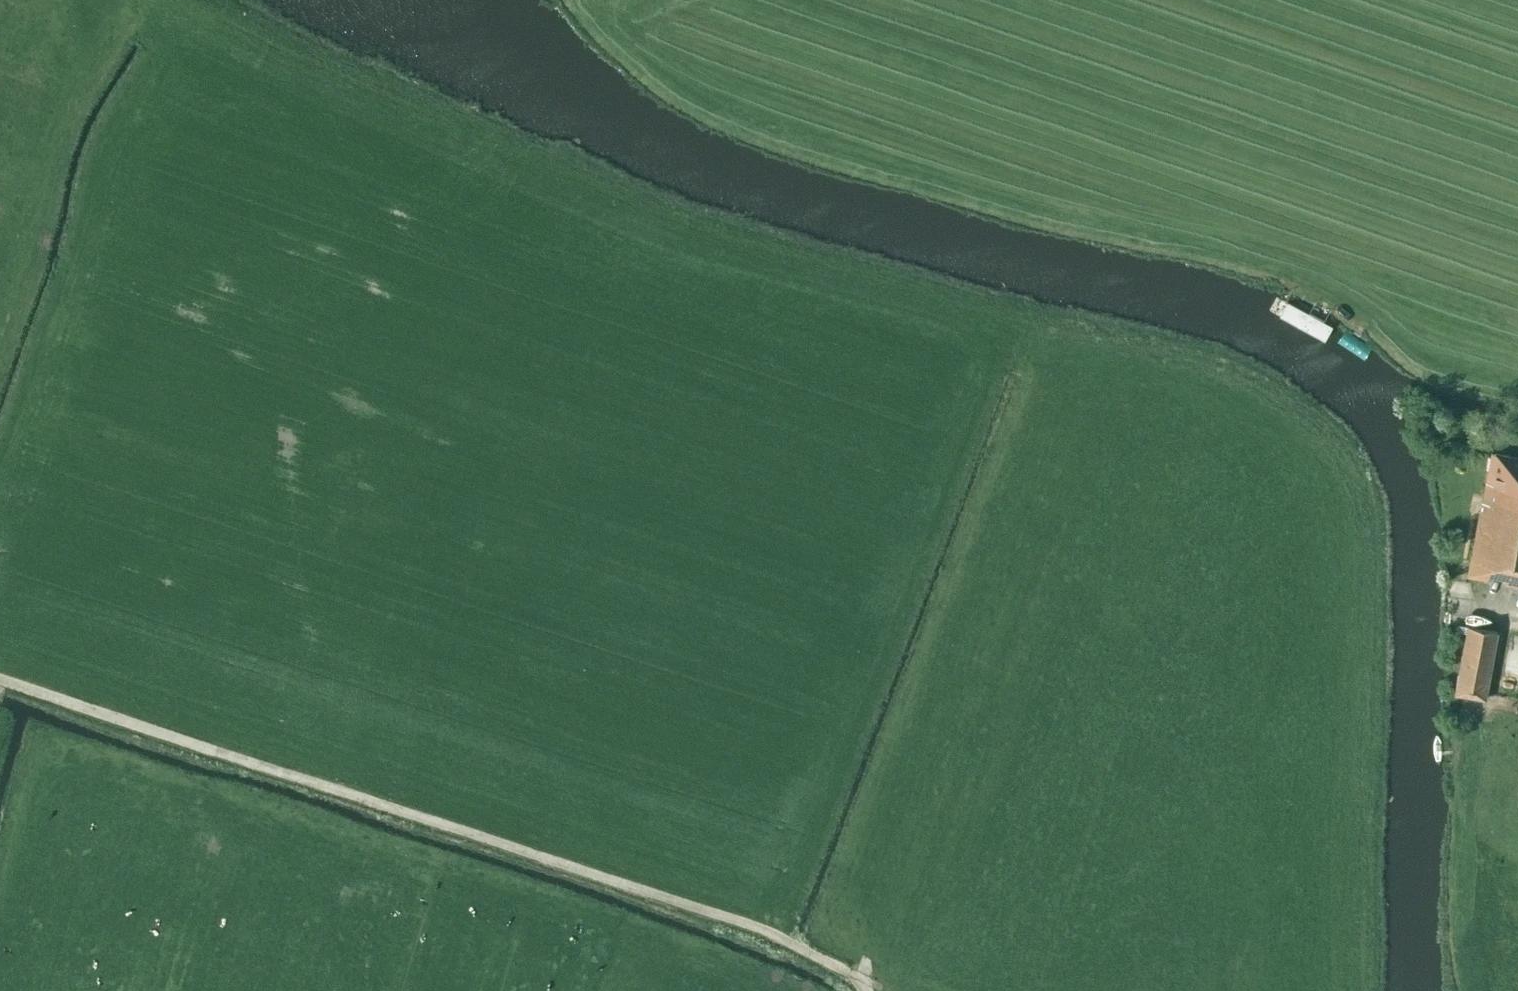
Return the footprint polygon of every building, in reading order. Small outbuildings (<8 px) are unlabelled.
[(1275,295),(1265,314),(1326,348),(1336,329),(1275,295)] [(1491,452),(1468,572),(1488,576),(1487,580),(1517,586),(1517,457),(1491,452)] [(1485,699),(1497,631),(1473,627),(1467,626),(1466,632),(1455,693),(1485,699)]
